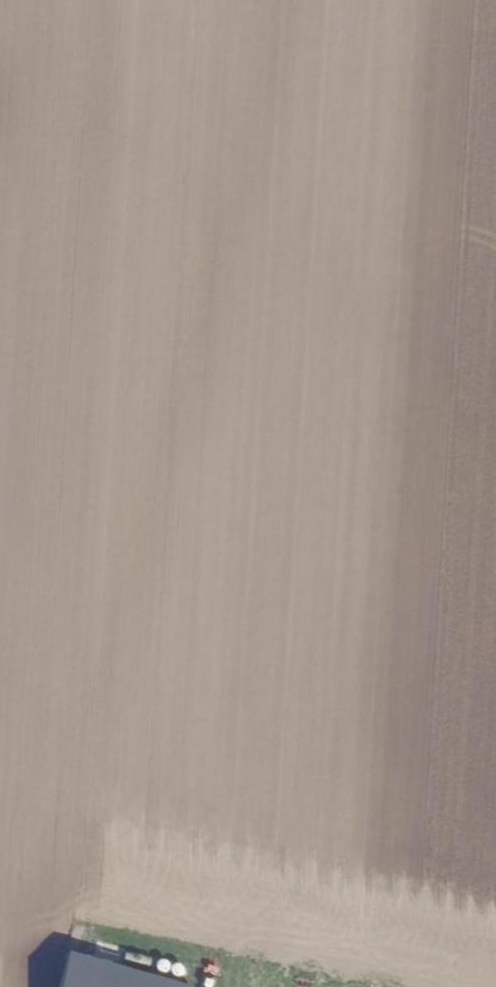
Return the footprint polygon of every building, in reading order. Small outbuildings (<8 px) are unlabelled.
[(193,971),(71,944),(61,986),(189,986),(193,971)]
